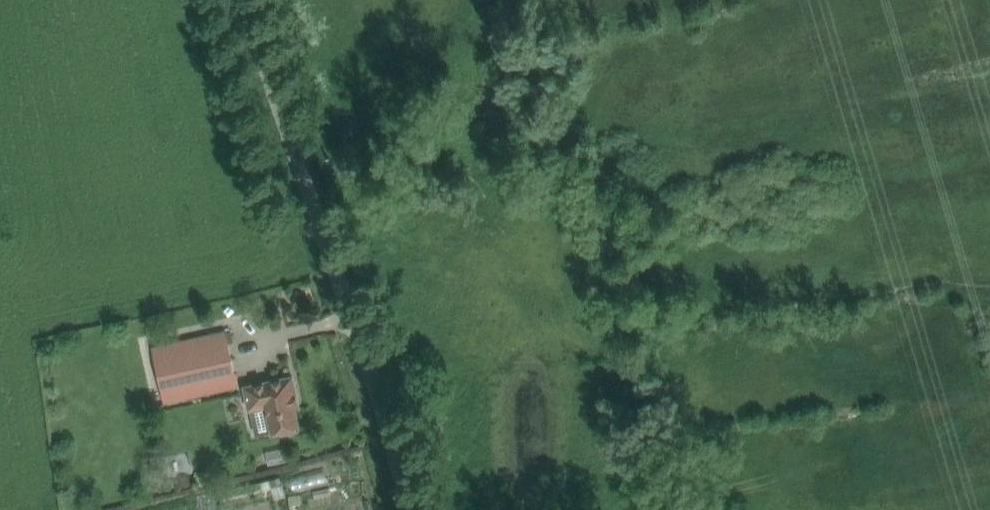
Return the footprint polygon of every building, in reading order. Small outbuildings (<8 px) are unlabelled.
[(153,347),(165,402),(239,386),(226,331),(153,347)] [(293,376),(274,380),(245,387),(250,409),(267,405),(273,432),(282,431),(282,434),(299,430),(298,427),(300,426),(295,407),(292,393),(297,392),(293,376)]
